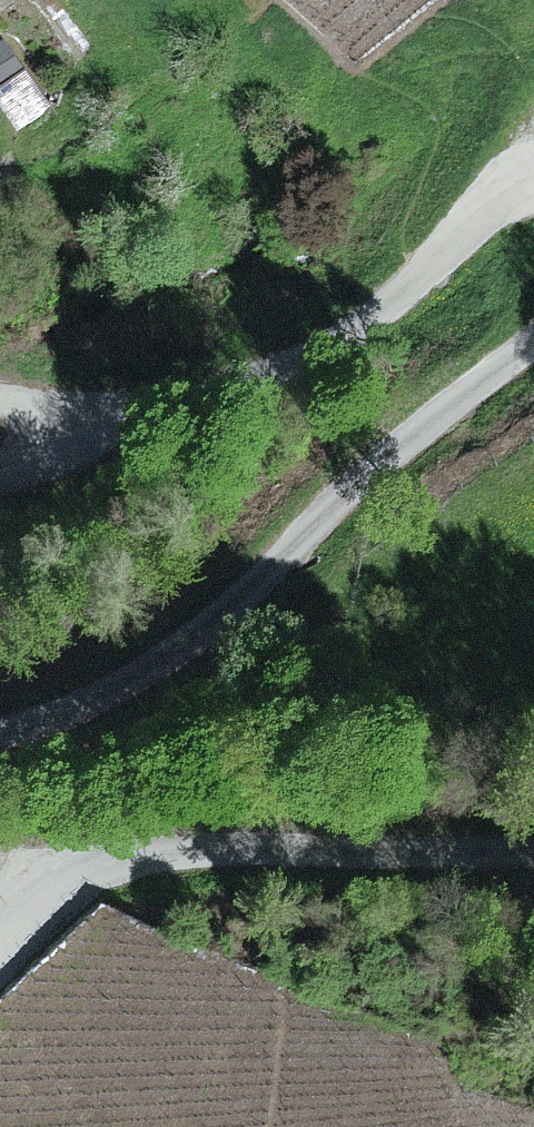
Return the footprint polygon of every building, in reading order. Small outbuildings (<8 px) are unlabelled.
[(0,32),(0,92),(17,117),(52,92),(6,27),(0,32)]
